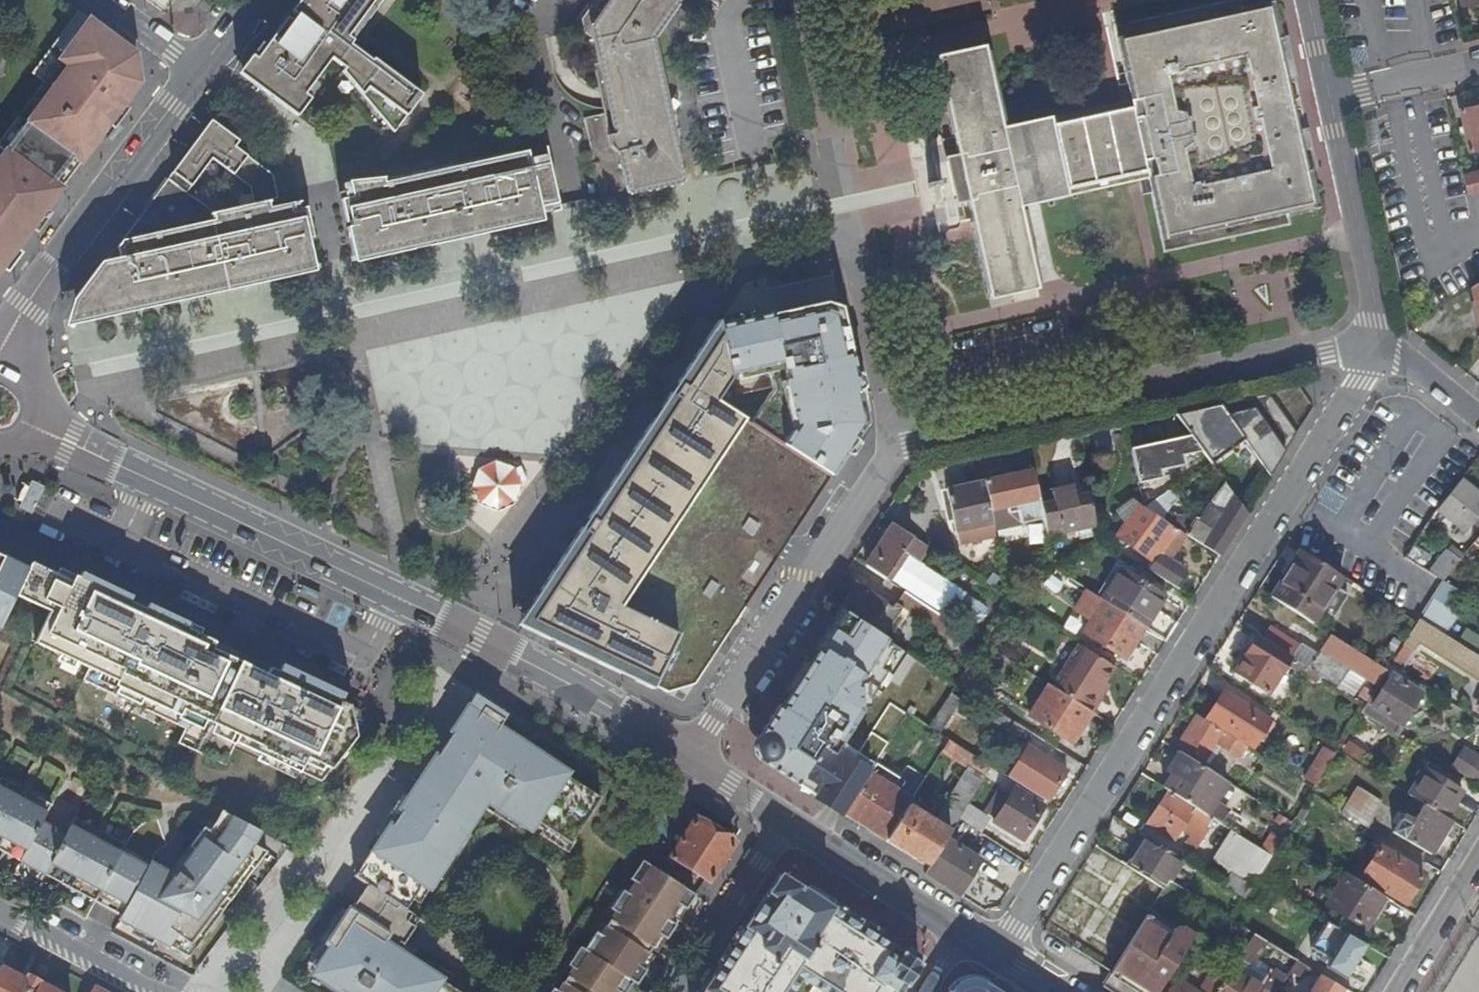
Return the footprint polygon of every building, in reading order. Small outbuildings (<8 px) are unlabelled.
[(240,78),(292,119),(306,100),(300,96),(327,60),(340,70),(338,74),(389,135),(417,97),(348,45),(381,0),(299,0),(240,78)] [(601,204),(684,186),(666,103),(650,37),(677,0),(610,0),(600,14),(593,9),(587,4),(576,19),(575,39),(590,49),(605,113),(582,118),(601,204)] [(600,14),(610,0),(600,0),(593,9),(600,14)] [(981,48),(935,59),(956,160),(965,201),(986,302),(1033,291),(1016,211),(1143,182),(1157,245),(1281,217),(1283,221),(1315,213),(1306,173),(1284,173),(1277,142),(1295,138),(1282,79),(1264,83),(1258,54),(1278,45),(1268,3),(1238,10),(1239,15),(1114,41),(1127,102),(999,129),(981,48)] [(74,13),(41,59),(115,112),(137,83),(132,54),(74,13)] [(1282,79),(1278,45),(1258,54),(1264,83),(1282,79)] [(115,112),(41,59),(29,76),(41,85),(17,118),(78,161),(115,112)] [(1462,110),(1471,152),(1478,150),(1478,107),(1462,110)] [(17,118),(16,120),(0,143),(0,267),(43,210),(77,163),(78,161),(17,118)] [(212,123),(173,174),(190,190),(210,164),(231,176),(249,157),(212,123)] [(1306,173),(1295,138),(1277,142),(1284,173),(1306,173)] [(342,221),(351,257),(484,228),(482,218),(548,203),(550,214),(557,212),(544,156),(525,162),(523,153),(521,145),(369,181),(371,191),(340,199),(346,220),(342,221)] [(954,203),(945,162),(944,154),(931,157),(936,182),(925,184),(927,192),(938,190),(941,205),(954,203)] [(965,201),(956,160),(945,162),(954,203),(965,201)] [(1467,196),(1478,193),(1478,172),(1463,175),(1467,196)] [(258,206),(210,217),(165,183),(71,306),(77,319),(310,267),(298,215),(289,217),(288,214),(274,217),(271,203),(258,206)] [(294,197),(271,203),(274,217),(288,214),(289,217),(298,215),(294,197)] [(482,218),(484,228),(550,214),(548,203),(482,218)] [(1032,231),(1048,228),(1044,208),(1028,210),(1032,231)] [(835,309),(821,301),(752,316),(751,309),(732,313),(727,314),(729,321),(715,324),(715,325),(727,379),(765,371),(768,387),(747,424),(826,478),(860,425),(835,309)] [(529,622),(670,695),(698,680),(778,556),(776,554),(786,538),(788,540),(826,478),(747,424),(728,411),(733,410),(715,325),(529,622)] [(1267,397),(1177,415),(1192,437),(1203,453),(1211,464),(1244,442),(1270,479),(1296,436),(1267,397)] [(1132,450),(1140,485),(1165,480),(1164,472),(1188,466),(1186,456),(1203,453),(1192,437),(1132,450)] [(986,481),(996,528),(1044,519),(1039,496),(1034,471),(986,481)] [(996,528),(986,481),(947,489),(957,534),(961,533),(963,544),(997,537),(996,528)] [(31,515),(43,488),(30,482),(18,509),(31,515)] [(1436,513),(1464,537),(1478,519),(1478,500),(1461,484),(1436,513)] [(1044,519),(1048,535),(1098,524),(1089,485),(1039,496),(1044,519)] [(1173,490),(1145,508),(1181,531),(1185,534),(1187,536),(1196,521),(1173,512),(1181,502),(1173,490)] [(1196,521),(1187,536),(1221,557),(1247,516),(1231,492),(1222,496),(1203,525),(1196,521)] [(1128,524),(1140,505),(1136,503),(1118,517),(1128,524)] [(1181,531),(1145,508),(1140,505),(1128,524),(1119,538),(1156,562),(1160,564),(1181,531)] [(890,523),(863,565),(890,582),(903,561),(907,555),(915,561),(925,546),(890,523)] [(1185,534),(1181,531),(1160,564),(1156,562),(1151,571),(1179,589),(1190,574),(1169,560),(1185,534)] [(14,594),(31,555),(0,540),(0,628),(14,594)] [(1411,559),(1426,567),(1433,553),(1418,545),(1411,559)] [(1344,580),(1300,552),(1271,596),(1316,625),(1324,612),(1338,590),(1344,580)] [(31,555),(14,594),(49,610),(34,642),(88,666),(82,679),(185,725),(178,740),(225,762),(236,739),(300,768),(301,766),(322,776),(362,721),(359,704),(31,555)] [(1434,575),(1445,583),(1460,564),(1449,555),(1434,575)] [(903,561),(890,582),(898,587),(912,566),(903,561)] [(1124,570),(1103,601),(1147,628),(1167,598),(1124,570)] [(1420,624),(1456,647),(1464,635),(1452,627),(1469,600),(1445,584),(1420,624)] [(850,594),(839,610),(883,638),(902,608),(956,643),(964,630),(902,590),(890,608),(865,592),(860,600),(850,594)] [(1338,590),(1324,612),(1337,620),(1351,598),(1338,590)] [(957,609),(964,614),(972,601),(965,597),(957,609)] [(987,610),(972,601),(964,614),(979,623),(987,610)] [(1147,628),(1103,601),(1083,633),(1126,661),(1147,628)] [(905,652),(840,611),(757,739),(763,766),(840,815),(874,763),(907,714),(889,702),(857,754),(839,743),(872,692),(878,695),(905,652)] [(1389,672),(1399,679),(1419,648),(1476,684),(1478,680),(1478,662),(1456,647),(1420,624),(1417,627),(1389,672)] [(1386,670),(1337,639),(1316,672),(1345,691),(1355,674),(1375,687),(1386,670)] [(1293,662),(1259,640),(1235,677),(1270,699),(1293,662)] [(1115,668),(1079,645),(1052,687),(1092,713),(1101,698),(1098,695),(1106,682),(1115,668)] [(1420,700),(1424,694),(1399,679),(1389,672),(1367,706),(1360,717),(1395,739),(1400,731),(1371,713),(1386,688),(1394,692),(1397,686),(1420,700)] [(1098,695),(1101,698),(1110,685),(1106,682),(1098,695)] [(956,685),(929,728),(941,735),(967,693),(956,685)] [(1092,713),(1052,687),(1050,685),(1030,717),(1072,744),(1092,713)] [(1371,713),(1400,731),(1420,700),(1397,686),(1394,692),(1386,688),(1371,713)] [(507,713),(474,692),(449,732),(456,737),(450,746),(446,743),(374,854),(371,852),(354,878),(367,885),(366,886),(405,911),(421,885),(427,889),(435,877),(437,879),(447,862),(445,861),(455,847),(456,848),(467,831),(465,830),(486,798),(497,805),(496,807),(504,812),(503,814),(518,824),(519,822),(531,830),(536,822),(570,844),(600,798),(554,769),(556,766),(539,756),(538,758),(522,748),(524,746),(507,735),(506,738),(495,731),(507,713)] [(1224,695),(1206,723),(1253,753),(1271,725),(1224,695)] [(1010,720),(985,704),(974,721),(999,737),(1010,720)] [(1245,752),(1196,721),(1178,748),(1211,769),(1222,752),(1238,762),(1245,752)] [(1037,737),(1030,749),(1055,765),(1063,753),(1037,737)] [(991,767),(949,740),(941,753),(968,770),(983,780),(991,767)] [(1030,749),(1010,779),(1048,803),(1067,773),(1055,765),(1030,749)] [(1310,772),(1321,779),(1332,761),(1321,754),(1310,772)] [(1224,785),(1177,756),(1164,776),(1173,782),(1164,796),(1166,797),(1210,824),(1218,829),(1226,816),(1211,807),(1224,785)] [(874,763),(866,776),(885,788),(893,775),(874,763)] [(1429,768),(1424,775),(1444,788),(1449,781),(1429,768)] [(1461,780),(1478,791),(1478,775),(1468,769),(1461,780)] [(963,778),(978,787),(983,780),(968,770),(963,778)] [(1424,775),(1408,801),(1445,824),(1461,798),(1444,788),(1424,775)] [(839,817),(883,845),(905,810),(909,803),(885,788),(866,776),(840,815),(839,817)] [(7,848),(4,854),(63,885),(66,879),(81,887),(78,893),(122,917),(120,921),(189,958),(267,850),(209,820),(171,872),(124,848),(126,844),(75,818),(66,835),(50,826),(46,832),(39,829),(42,822),(52,805),(1,778),(0,779),(0,844),(7,848)] [(932,827),(947,837),(955,824),(962,813),(978,787),(963,778),(932,827)] [(1047,808),(1017,790),(1010,801),(995,827),(994,828),(1023,846),(1047,808)] [(1355,792),(1339,818),(1365,833),(1380,808),(1355,792)] [(980,818),(995,827),(1010,801),(996,793),(980,818)] [(1210,824),(1166,797),(1148,827),(1174,843),(1181,834),(1189,839),(1183,848),(1191,854),(1210,824)] [(1448,827),(1418,808),(1415,812),(1419,814),(1411,827),(1401,843),(1427,859),(1448,827)] [(905,810),(883,845),(925,872),(943,843),(946,838),(947,837),(932,827),(905,810)] [(962,813),(955,824),(965,831),(975,837),(982,826),(962,813)] [(736,842),(699,816),(673,853),(711,879),(736,842)] [(1390,836),(1401,843),(1411,827),(1400,820),(1390,836)] [(50,826),(42,822),(39,829),(46,832),(50,826)] [(947,837),(946,838),(956,845),(965,831),(955,824),(947,837)] [(1218,829),(1210,824),(1191,854),(1228,876),(1251,890),(1255,883),(1269,862),(1256,854),(1218,829)] [(1256,854),(1269,862),(1280,844),(1268,836),(1256,854)] [(1126,872),(1159,894),(1165,885),(1178,863),(1145,842),(1126,872)] [(925,872),(922,877),(956,899),(978,865),(943,843),(925,872)] [(1378,853),(1359,883),(1402,910),(1421,880),(1378,853)] [(630,878),(676,908),(688,890),(642,860),(630,878)] [(919,965),(780,876),(704,991),(792,991),(801,978),(822,991),(901,991),(919,965)] [(1244,900),(1251,890),(1228,876),(1220,889),(1243,903),(1244,900)] [(630,878),(622,890),(669,920),(676,908),(630,878)] [(1382,902),(1343,878),(1324,909),(1363,933),(1382,902)] [(617,991),(619,991),(625,991),(632,981),(637,984),(646,969),(640,965),(660,934),(666,938),(675,924),(669,920),(622,890),(610,908),(615,911),(600,935),(595,932),(584,950),(580,947),(568,965),(572,968),(557,991),(553,989),(550,991),(616,991),(617,991)] [(1076,906),(1062,929),(1095,949),(1109,926),(1076,906)] [(397,941),(348,910),(325,946),(333,951),(319,972),(342,986),(338,991),(339,991),(458,991),(392,950),(397,941)] [(1100,991),(1102,991),(1157,991),(1191,938),(1180,931),(1170,932),(1165,940),(1141,924),(1100,991)] [(1330,961),(1344,939),(1332,931),(1318,953),(1330,961)] [(1285,938),(1275,954),(1293,966),(1303,950),(1285,938)] [(1250,939),(1235,962),(1246,969),(1261,979),(1278,989),(1284,981),(1288,975),(1287,975),(1274,967),(1272,969),(1256,959),(1263,948),(1264,947),(1250,939)] [(1364,951),(1344,939),(1330,961),(1322,973),(1342,986),(1364,951)] [(1246,969),(1235,962),(1224,980),(1223,982),(1233,989),(1246,969)] [(0,965),(0,991),(59,991),(37,981),(38,979),(25,972),(23,977),(0,965)] [(1306,974),(1293,966),(1288,975),(1284,981),(1297,989),(1306,974)] [(1223,982),(1224,980),(1210,972),(1197,991),(1216,991),(1223,982)] [(971,977),(958,977),(948,991),(995,991),(971,977)] [(1261,979),(1254,990),(1258,991),(1276,991),(1278,989),(1261,979)] [(1317,981),(1310,991),(1335,991),(1317,981)] [(1223,982),(1216,991),(1258,991),(1254,990),(1243,983),(1237,991),(1233,989),(1223,982)] [(1174,983),(1168,991),(1188,991),(1174,983)]
